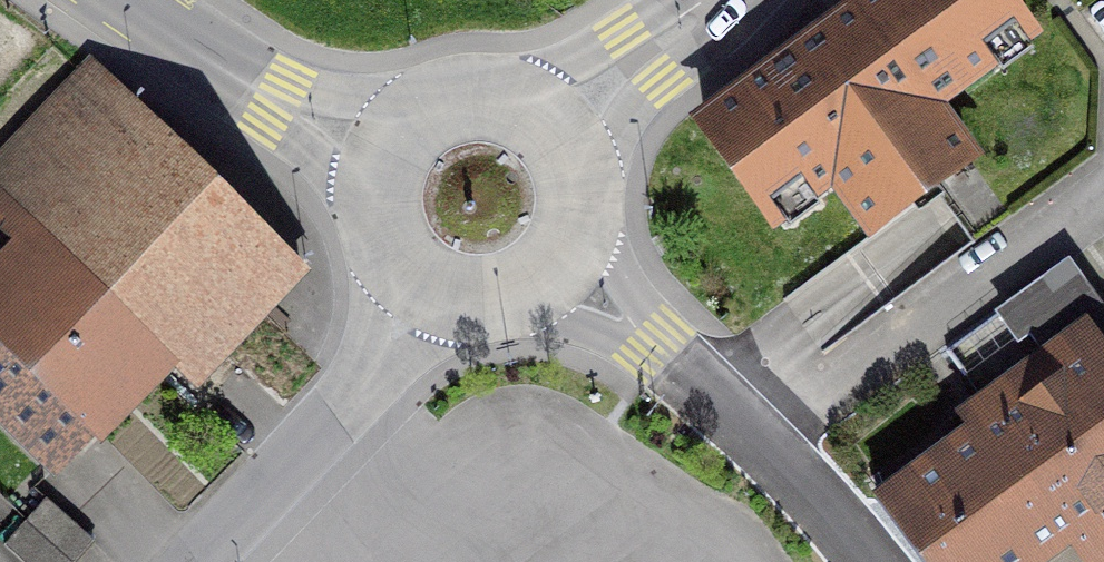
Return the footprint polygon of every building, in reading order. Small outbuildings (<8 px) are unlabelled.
[(676,124),(760,236),(819,192),(851,235),(960,155),(927,111),(1020,42),(988,0),(843,0),(676,124)] [(90,69),(0,163),(0,234),(37,270),(0,307),(0,422),(50,470),(90,429),(83,422),(155,347),(153,345),(181,316),(217,351),(295,270),(90,69)] [(1084,325),(1049,277),(996,315),(1036,369),(1048,360),(1061,378),(880,510),(918,561),(1018,561),(1061,530),(1085,561),(1103,561),(1103,352),(1084,325)] [(41,501),(20,524),(63,561),(72,561),(89,543),(41,501)] [(20,524),(0,547),(0,549),(15,561),(63,561),(20,524)]
